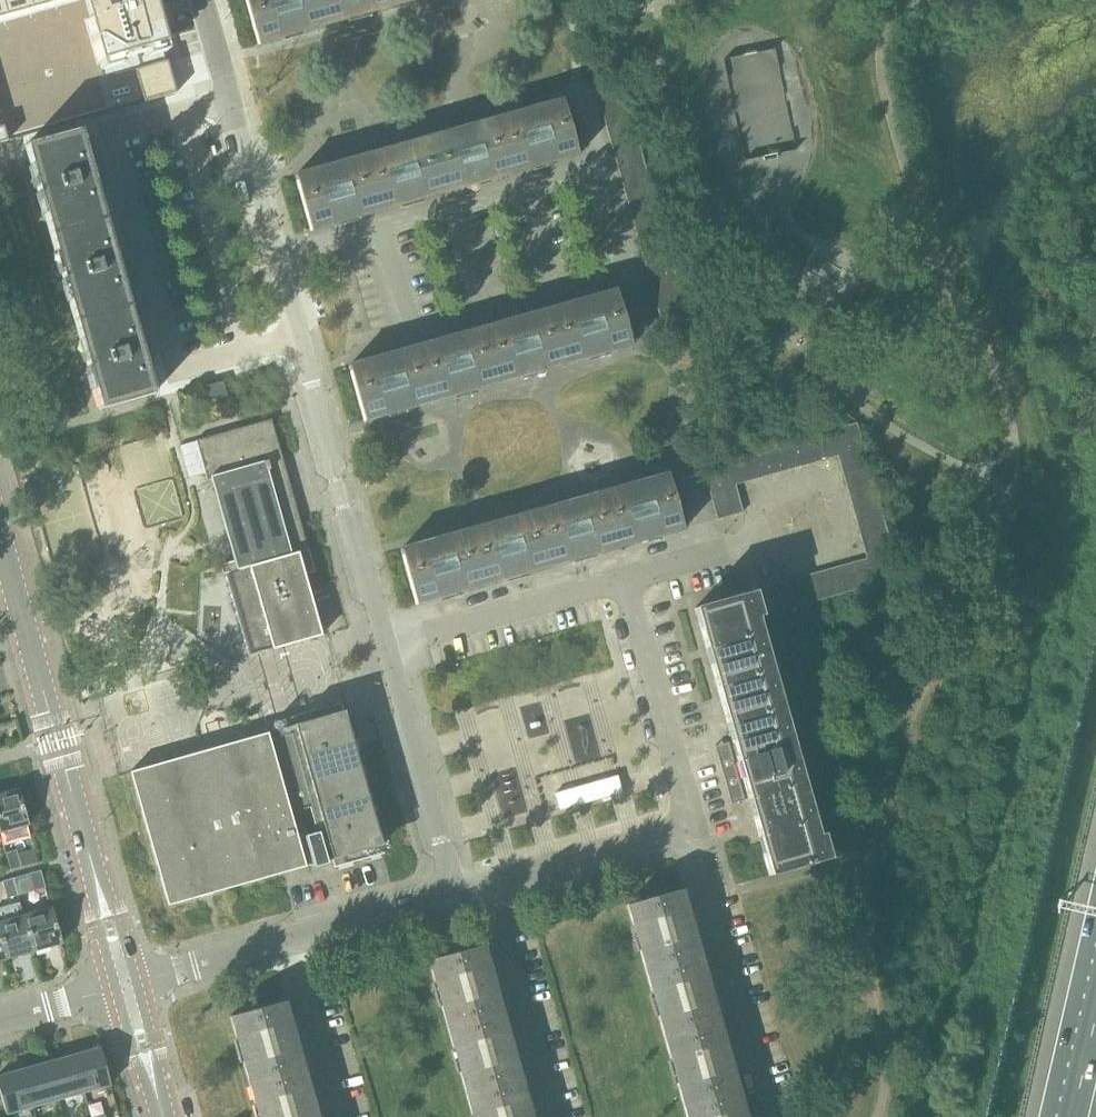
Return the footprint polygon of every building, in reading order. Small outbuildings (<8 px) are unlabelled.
[(177,93),(150,0),(0,0),(0,143),(177,93)] [(317,0),(245,0),(258,43),(324,25),(317,0)] [(324,25),(391,6),(389,0),(317,0),(324,25)] [(599,104),(625,96),(621,83),(595,91),(599,104)] [(599,104),(603,116),(629,109),(625,96),(599,104)] [(562,100),(495,119),(511,174),(577,155),(577,154),(562,101),(562,100)] [(603,116),(606,129),(632,122),(629,109),(603,116)] [(511,174),(495,119),(429,137),(444,192),(511,174)] [(606,129),(610,142),(636,135),(632,122),(606,129)] [(79,129),(24,144),(50,234),(103,219),(103,217),(103,210),(105,181),(95,180),(91,168),(89,169),(79,134),(80,134),(79,130),(79,129)] [(610,142),(614,155),(640,148),(636,135),(610,142)] [(429,137),(362,156),(377,211),(444,192),(429,137)] [(614,155),(617,168),(643,161),(640,148),(614,155)] [(377,211),(362,156),(295,175),(310,230),(377,211)] [(617,168),(621,181),(647,174),(643,161),(617,168)] [(621,181),(625,194),(651,186),(647,174),(621,181)] [(625,194),(628,207),(654,199),(651,186),(625,194)] [(628,207),(632,220),(658,212),(654,199),(628,207)] [(632,220),(636,233),(662,225),(658,212),(632,220)] [(103,219),(50,234),(75,322),(128,307),(127,305),(127,304),(128,296),(128,295),(129,268),(120,268),(119,268),(120,267),(119,267),(116,256),(114,256),(103,219)] [(636,233),(639,245),(665,238),(662,225),(636,233)] [(669,251),(665,238),(639,245),(643,258),(669,251)] [(643,258),(647,271),(673,264),(669,251),(643,258)] [(650,284),(677,277),(673,264),(647,271),(650,284)] [(650,284),(654,297),(680,290),(677,277),(650,284)] [(549,309),(564,364),(631,345),(615,290),(549,309)] [(658,310),(684,302),(680,290),(654,297),(658,310)] [(658,310),(662,323),(688,315),(684,302),(658,310)] [(128,307),(75,322),(98,407),(99,408),(99,409),(99,410),(153,395),(153,394),(152,391),(153,382),(152,381),(154,356),(145,355),(144,355),(141,343),(139,344),(138,343),(128,307)] [(482,328),(498,383),(564,364),(549,309),(482,328)] [(665,336),(691,328),(688,315),(662,323),(665,336)] [(415,347),(431,401),(498,383),(482,328),(415,347)] [(349,365),(357,394),(365,420),(431,401),(415,347),(349,365)] [(224,380),(204,386),(209,403),(229,397),(224,380)] [(291,551),(308,546),(299,514),(296,503),(292,490),(290,479),(289,480),(285,467),(286,466),(283,456),(282,456),(272,418),(239,428),(238,427),(228,430),(228,431),(197,440),(179,445),(191,487),(213,481),(235,561),(238,570),(292,554),(291,551)] [(856,423),(852,424),(818,434),(825,460),(837,456),(856,423)] [(856,423),(837,456),(841,469),(867,462),(856,423)] [(825,460),(818,434),(805,437),(812,463),(825,460)] [(812,463),(805,437),(792,441),(799,467),(812,463)] [(799,467),(792,441),(779,444),(787,470),(799,467)] [(787,470),(779,444),(767,448),(774,474),(787,470)] [(774,474),(767,448),(754,451),(761,478),(774,474)] [(761,478),(754,451),(741,455),(748,481),(761,478)] [(748,481),(741,455),(728,458),(732,472),(736,485),(748,481)] [(732,472),(728,458),(703,465),(706,479),(732,472)] [(841,469),(845,482),(871,475),(867,462),(841,469)] [(732,472),(706,479),(710,492),(736,485),(732,472)] [(668,474),(601,493),(616,548),(683,529),(668,474)] [(871,475),(845,482),(849,494),(874,487),(871,475)] [(736,485),(710,492),(714,506),(740,499),(736,485)] [(853,507),(878,500),(874,487),(849,494),(853,507)] [(601,493),(534,511),(550,566),(616,548),(601,493)] [(740,499),(714,506),(718,519),(743,512),(740,499)] [(853,507),(856,520),(882,513),(878,500),(853,507)] [(534,511),(468,530),(483,585),(550,566),(534,511)] [(856,520),(860,533),(885,526),(882,513),(856,520)] [(885,526),(860,533),(863,546),(889,539),(885,526)] [(483,585),(468,530),(401,549),(416,604),(483,585)] [(889,539),(863,546),(867,559),(899,577),(889,539)] [(308,546),(291,551),(292,554),(238,570),(235,561),(220,565),(223,574),(225,574),(249,656),(272,650),(322,635),(305,574),(315,572),(308,548),(308,546)] [(899,577),(867,559),(854,562),(861,588),(899,577)] [(841,566),(848,592),(861,588),(854,562),(841,566)] [(828,570),(835,596),(848,592),(841,566),(828,570)] [(815,573),(822,599),(835,596),(828,570),(815,573)] [(801,577),(809,603),(822,599),(815,573),(801,577)] [(788,581),(796,607),(809,603),(801,577),(788,581)] [(796,607),(788,581),(776,584),(783,610),(796,607)] [(770,875),(781,872),(828,860),(822,836),(811,839),(750,618),(760,615),(753,592),(694,608),(770,875)] [(291,815),(260,824),(274,876),(313,865),(314,868),(327,864),(326,861),(332,859),(334,868),(384,854),(356,752),(342,703),(292,717),(281,720),(283,729),(267,733),(291,815)] [(267,733),(130,772),(168,906),(274,876),(260,824),(291,815),(267,733)] [(617,776),(555,793),(560,810),(622,793),(617,776)] [(0,794),(0,830),(1,832),(27,825),(17,789),(0,794)] [(18,854),(17,851),(7,853),(11,870),(38,862),(34,849),(18,854)] [(46,888),(41,872),(41,871),(31,873),(36,891),(46,888)] [(13,878),(0,882),(0,900),(18,895),(13,878)] [(628,904),(647,971),(701,955),(682,889),(628,904)] [(51,908),(24,916),(34,952),(62,944),(51,908)] [(0,922),(0,938),(6,960),(34,952),(24,916),(0,922)] [(429,961),(448,1028),(503,1012),(484,946),(429,961)] [(647,971),(665,1038),(720,1022),(701,955),(647,971)] [(230,1017),(249,1084),(304,1069),(285,1002),(230,1017)] [(448,1028),(467,1095),(522,1079),(503,1012),(448,1028)] [(665,1038),(684,1104),(739,1089),(720,1022),(665,1038)] [(100,1049),(75,1056),(85,1093),(111,1086),(100,1049)] [(85,1093),(75,1056),(49,1063),(59,1100),(85,1093)] [(34,1107),(59,1100),(49,1063),(24,1070),(34,1107)] [(249,1084),(259,1116),(318,1116),(304,1069),(249,1084)] [(34,1107),(24,1070),(0,1076),(0,1089),(7,1114),(34,1107)] [(473,1116),(532,1116),(522,1079),(467,1095),(473,1116)] [(684,1104),(688,1116),(747,1116),(739,1089),(684,1104)]
